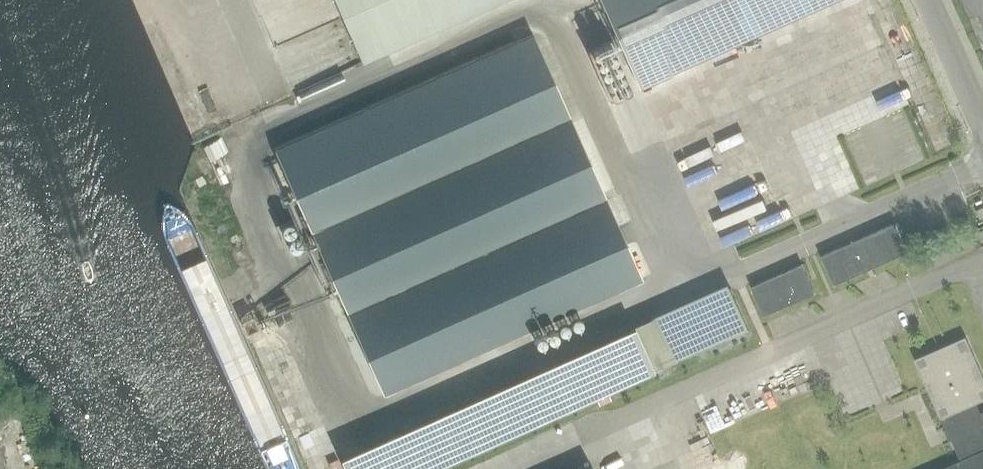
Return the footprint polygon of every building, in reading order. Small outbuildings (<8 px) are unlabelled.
[(361,62),(500,0),(334,0),(361,62)] [(637,87),(835,0),(598,0),(637,87)] [(383,393),(603,295),(641,278),(533,34),(274,149),(383,393)] [(982,218),(982,211),(974,215),(977,221),(982,218)] [(834,285),(909,252),(896,222),(821,255),(834,285)] [(764,316),(815,293),(802,264),(751,286),(764,316)] [(728,284),(634,326),(654,371),(748,330),(731,291),(728,284)] [(962,460),(942,468),(982,468),(982,412),(979,413),(975,402),(982,399),(982,377),(966,337),(916,359),(962,460)] [(585,468),(680,468),(665,434),(592,466),(585,468)]
